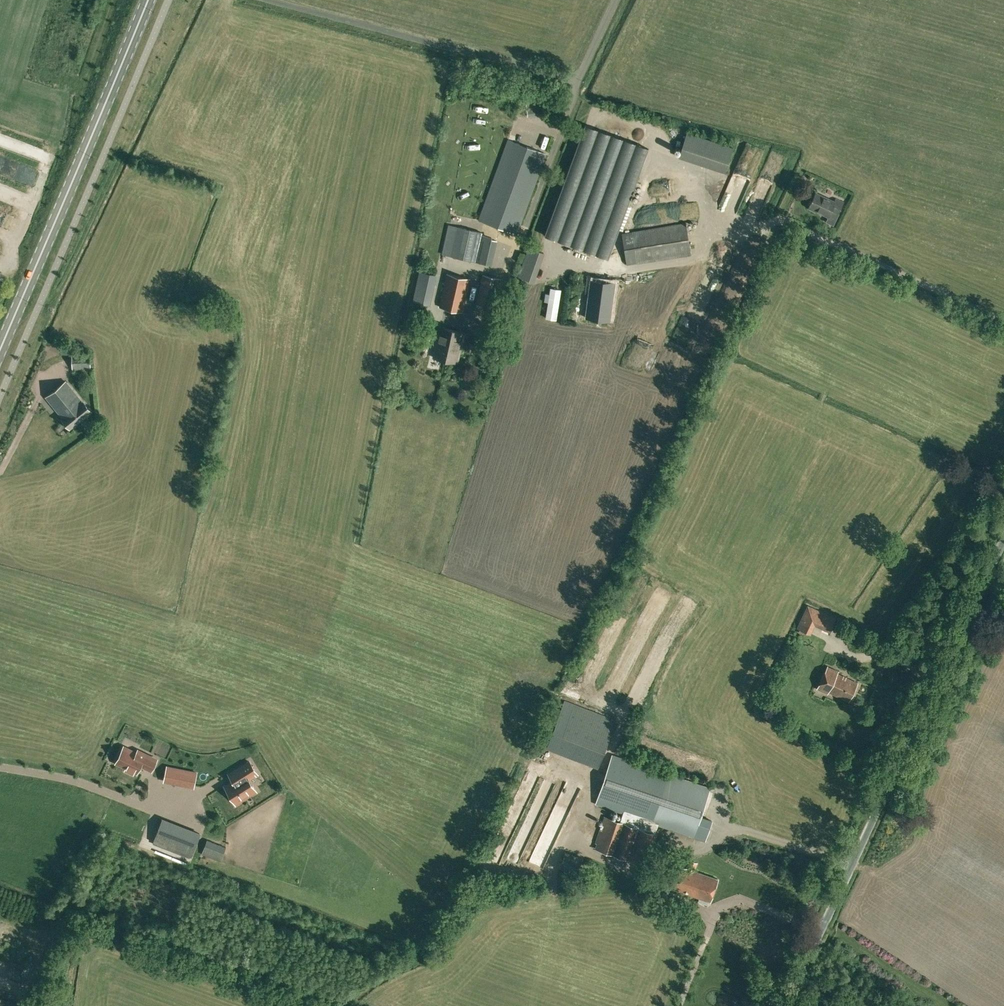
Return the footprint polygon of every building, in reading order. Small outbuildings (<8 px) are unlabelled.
[(587,126),(546,235),(609,259),(650,150),(587,126)] [(689,130),(681,155),(729,169),(736,144),(689,130)] [(518,234),(547,154),(508,139),(477,220),(518,234)] [(838,212),(843,202),(836,199),(834,201),(826,197),(815,193),(809,207),(828,216),(831,209),(838,212)] [(237,202),(223,198),(219,212),(233,216),(237,202)] [(436,205),(436,227),(445,227),(446,205),(436,205)] [(682,206),(684,216),(691,214),(689,205),(682,206)] [(691,254),(686,224),(622,234),(627,265),(691,254)] [(449,225),(442,254),(451,256),(475,261),(491,265),(496,240),(480,236),(481,232),(449,225)] [(504,258),(509,260),(514,246),(508,245),(504,258)] [(542,280),(545,248),(529,246),(526,278),(542,280)] [(420,271),(413,301),(429,304),(435,275),(420,271)] [(469,278),(447,273),(439,306),(462,311),(469,278)] [(483,274),(477,303),(493,307),(500,278),(483,274)] [(612,318),(617,280),(593,276),(587,314),(612,318)] [(559,286),(547,285),(545,309),(557,311),(559,286)] [(457,362),(464,332),(440,327),(433,357),(457,362)] [(489,349),(487,357),(500,361),(502,352),(489,349)] [(66,380),(46,396),(71,428),(92,412),(66,380)] [(835,620),(808,607),(798,628),(809,633),(814,622),(831,630),(835,620)] [(857,683),(837,673),(838,671),(827,666),(817,688),(828,693),(828,691),(849,701),(857,683)] [(598,766),(617,720),(565,701),(547,746),(598,766)] [(131,750),(129,755),(121,751),(116,762),(126,767),(125,770),(133,773),(134,771),(137,772),(140,765),(151,770),(157,759),(138,750),(136,753),(131,750)] [(704,803),(708,791),(704,779),(682,786),(680,776),(616,753),(609,773),(608,773),(598,803),(608,807),(619,804),(622,818),(619,819),(611,842),(608,843),(610,851),(631,859),(643,826),(632,823),(631,817),(640,821),(654,817),(658,818),(668,815),(671,828),(709,841),(714,827),(702,823),(706,811),(681,802),(683,796),(704,803)] [(236,804),(256,791),(248,779),(256,774),(257,774),(257,773),(255,770),(249,761),(235,769),(229,773),(228,774),(233,781),(225,786),(236,804)] [(186,783),(189,771),(175,768),(172,780),(186,783)] [(567,775),(565,782),(581,786),(583,780),(567,775)] [(563,789),(554,808),(569,815),(578,796),(563,789)] [(162,819),(154,841),(191,856),(200,833),(162,819)] [(542,840),(544,840),(544,852),(548,852),(548,841),(551,841),(552,831),(543,830),(542,840)] [(221,860),(226,847),(207,840),(202,853),(221,860)] [(583,857),(565,851),(560,868),(577,874),(583,857)] [(710,901),(717,878),(694,870),(697,862),(689,859),(686,867),(679,865),(671,888),(710,901)] [(13,1002),(0,997),(0,1005),(11,1005),(13,1002)]
